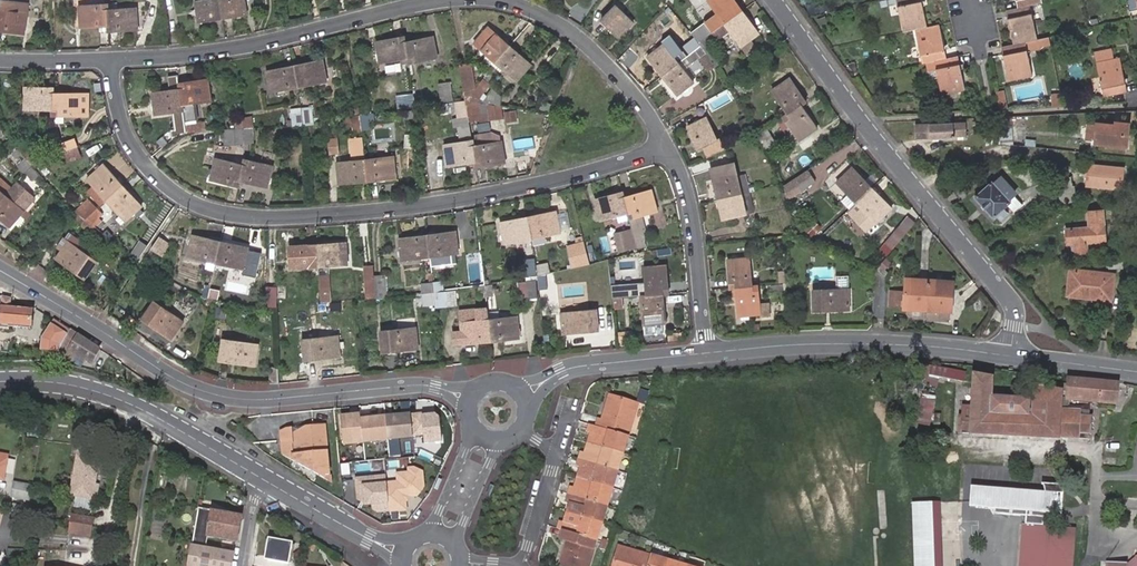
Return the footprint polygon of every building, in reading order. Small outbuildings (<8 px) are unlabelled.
[(224,19),(221,0),(201,0),(196,1),(200,23),(224,19)] [(224,19),(248,15),(245,0),(221,0),(224,19)] [(741,10),(734,0),(709,0),(707,1),(724,23),(741,10)] [(910,32),(922,30),(933,27),(927,0),(902,0),(910,32)] [(602,17),(622,36),(637,21),(617,1),(602,17)] [(2,2),(0,12),(0,35),(25,40),(31,7),(2,2)] [(1031,39),(1043,37),(1036,3),(1023,6),(1012,9),(1020,42),(1031,39)] [(109,14),(109,8),(81,10),(82,32),(110,30),(109,14)] [(760,33),(741,10),(724,23),(721,26),(730,38),(744,57),(747,55),(756,48),(750,40),(760,33)] [(110,30),(110,36),(139,35),(138,13),(109,14),(110,30)] [(683,29),(678,23),(667,33),(672,39),(683,29)] [(704,23),(692,32),(698,41),(711,32),(704,23)] [(922,30),(930,62),(941,60),(953,57),(946,24),(933,27),(922,30)] [(721,26),(697,44),(698,44),(701,48),(705,53),(706,55),(730,38),(721,26)] [(495,62),(510,46),(488,27),(474,43),(495,62)] [(695,53),(692,49),(698,44),(697,44),(697,43),(688,33),(683,37),(688,44),(679,51),(686,59),(695,53)] [(1031,39),(1033,49),(1046,47),(1045,44),(1057,42),(1055,34),(1043,37),(1031,39)] [(407,59),(408,65),(438,59),(435,39),(405,44),(407,59)] [(1010,44),(1007,45),(1015,79),(1038,73),(1033,49),(1031,39),(1020,42),(1010,44)] [(405,44),(404,40),(377,44),(380,64),(407,59),(405,44)] [(695,53),(701,48),(698,44),(692,49),(695,53)] [(647,59),(662,78),(679,65),(672,56),(664,45),(647,59)] [(531,64),(510,46),(495,62),(517,82),(531,64)] [(1105,95),(1123,90),(1122,84),(1126,83),(1120,55),(1114,56),(1111,47),(1095,51),(1097,60),(1100,77),(1105,95)] [(695,53),(686,59),(690,65),(705,53),(701,48),(695,53)] [(679,65),(686,59),(679,51),(672,56),(679,65)] [(715,67),(706,55),(700,60),(709,72),(715,67)] [(953,57),(941,60),(949,94),(972,88),(964,55),(953,57)] [(460,62),(466,95),(476,84),(472,60),(460,62)] [(295,68),(298,89),(326,83),(323,62),(295,68)] [(679,65),(662,78),(676,97),(693,83),(679,65)] [(272,94),(298,89),(295,68),(268,73),(272,94)] [(473,94),(479,99),(491,83),(488,82),(493,74),(488,71),(473,94)] [(802,105),(806,102),(789,79),(772,91),(789,115),(802,105)] [(207,80),(180,84),(180,88),(182,105),(210,102),(207,80)] [(453,103),(451,84),(439,85),(442,104),(453,103)] [(55,92),(54,86),(26,86),(27,110),(55,110),(55,92)] [(1010,87),(1003,89),(1005,99),(1013,97),(1010,87)] [(184,119),(183,110),(182,105),(180,88),(152,92),(155,113),(172,111),(175,136),(180,133),(186,130),(185,128),(185,123),(184,119)] [(493,88),(484,103),(502,105),(503,95),(493,88)] [(55,92),(55,110),(55,116),(83,116),(82,93),(55,92)] [(1068,92),(1057,92),(1058,104),(1071,103),(1068,92)] [(1013,97),(1005,99),(1007,107),(1015,106),(1013,97)] [(511,116),(510,106),(502,105),(484,103),(478,102),(467,102),(470,119),(480,118),(480,119),(511,116)] [(789,115),(784,118),(801,141),(818,128),(802,105),(789,115)] [(312,106),(302,107),(305,125),(315,124),(312,106)] [(294,127),(305,125),(302,107),(291,109),(294,127)] [(346,118),(361,116),(359,107),(344,109),(346,118)] [(714,148),(710,149),(713,155),(730,147),(724,135),(720,136),(710,113),(690,122),(702,148),(709,145),(712,144),(714,148)] [(361,116),(362,130),(371,129),(370,123),(376,122),(375,114),(361,116)] [(254,128),(252,115),(242,118),(244,128),(254,128)] [(346,118),(342,119),(344,125),(352,124),(353,130),(354,131),(362,130),(361,116),(346,118)] [(755,130),(749,117),(743,119),(748,133),(755,130)] [(1009,117),(997,118),(998,129),(1010,129),(1009,117)] [(185,123),(185,128),(199,126),(199,118),(184,119),(185,123)] [(966,121),(916,124),(917,137),(967,134),(966,121)] [(1114,121),(1114,124),(1096,122),(1093,143),(1125,146),(1128,123),(1114,121)] [(233,127),(224,127),(225,142),(243,141),(241,128),(233,127)] [(252,141),(252,129),(244,128),(241,128),(243,141),(252,141)] [(780,143),(771,128),(760,134),(769,150),(780,143)] [(1010,129),(998,129),(998,142),(1010,141),(1010,129)] [(368,178),(365,157),(363,135),(352,136),(355,159),(338,161),(340,181),(368,178)] [(476,161),(478,167),(505,162),(501,140),(477,144),(476,135),(472,135),(473,139),(476,161)] [(55,138),(57,146),(65,143),(62,136),(55,138)] [(339,136),(329,137),(331,152),(341,151),(339,136)] [(83,146),(80,137),(65,143),(69,152),(83,146)] [(476,161),(473,139),(446,143),(449,165),(476,161)] [(60,155),(69,152),(65,143),(57,146),(60,155)] [(34,147),(20,150),(21,151),(31,163),(39,162),(34,147)] [(25,159),(18,151),(10,159),(17,167),(25,159)] [(394,154),(365,157),(368,178),(396,175),(394,154)] [(212,178),(239,184),(240,179),(244,163),(217,157),(212,178)] [(273,163),(245,157),(244,163),(240,179),(267,186),(273,163)] [(25,159),(17,167),(26,174),(32,167),(25,159)] [(108,197),(124,183),(105,161),(89,175),(108,197)] [(1122,167),(1086,164),(1084,186),(1120,189),(1122,167)] [(46,180),(32,167),(26,174),(40,187),(46,180)] [(852,209),(856,204),(872,188),(852,168),(836,184),(849,197),(844,201),(852,209)] [(812,182),(807,171),(791,177),(796,188),(812,182)] [(743,192),(750,190),(745,174),(739,176),(738,173),(713,180),(718,200),(743,192)] [(796,188),(791,177),(783,181),(787,193),(796,188)] [(991,183),(976,197),(993,216),(995,214),(1003,207),(1006,204),(1013,211),(1021,203),(1013,195),(1014,194),(1014,190),(1012,188),(1009,187),(1006,184),(1006,181),(1004,178),(1000,178),(995,183),(991,183)] [(1075,200),(1073,192),(1072,188),(1071,188),(1070,179),(1049,182),(1054,205),(1075,200)] [(142,204),(124,183),(108,197),(126,218),(142,204)] [(0,203),(0,217),(11,226),(26,210),(18,204),(27,194),(17,184),(8,194),(0,203)] [(872,188),(856,204),(852,209),(860,216),(864,212),(877,224),(893,208),(872,188)] [(628,212),(630,218),(635,241),(642,239),(637,216),(643,214),(657,211),(652,189),(624,196),(628,212)] [(624,196),(623,190),(595,197),(600,219),(628,212),(624,196)] [(743,192),(718,200),(724,219),(749,212),(743,192)] [(90,198),(78,209),(86,216),(97,206),(90,198)] [(97,206),(86,216),(98,225),(106,216),(97,206)] [(1008,212),(1003,207),(995,214),(1000,219),(1008,212)] [(1103,210),(1086,210),(1087,226),(1065,227),(1066,243),(1073,243),(1074,254),(1087,253),(1086,243),(1105,242),(1103,210)] [(533,238),(543,236),(561,233),(557,212),(529,217),(533,238)] [(628,212),(617,215),(619,221),(630,218),(628,212)] [(92,226),(80,213),(76,219),(89,229),(92,226)] [(643,214),(637,216),(642,239),(635,241),(636,247),(650,243),(643,214)] [(885,242),(894,249),(915,223),(907,216),(894,231),(885,242)] [(505,243),(533,238),(529,217),(501,222),(505,243)] [(822,228),(814,219),(803,229),(812,237),(822,228)] [(616,232),(620,249),(632,246),(627,229),(616,232)] [(456,231),(428,234),(430,255),(458,253),(456,231)] [(430,255),(428,234),(402,236),(404,258),(430,255)] [(148,249),(161,256),(168,242),(155,235),(148,249)] [(188,256),(215,263),(220,242),(193,236),(188,256)] [(543,236),(533,238),(534,246),(545,244),(543,236)] [(140,256),(148,244),(140,238),(131,250),(140,256)] [(99,260),(70,240),(58,257),(86,278),(99,260)] [(220,242),(215,263),(242,270),(247,249),(220,242)] [(347,243),(319,245),(320,266),(348,264),(347,243)] [(320,266),(319,245),(290,247),(292,268),(320,266)] [(575,267),(589,263),(585,247),(571,250),(575,267)] [(1125,255),(1100,257),(1100,263),(1108,263),(1108,269),(1123,269),(1125,255)] [(631,257),(611,258),(612,271),(632,270),(631,257)] [(538,273),(535,258),(526,259),(529,274),(538,273)] [(730,261),(731,289),(736,288),(737,288),(752,288),(751,261),(730,261)] [(435,290),(434,282),(431,263),(426,263),(428,283),(422,284),(423,292),(435,290)] [(377,276),(376,264),(368,265),(369,280),(377,279),(377,276)] [(664,294),(669,294),(666,266),(643,268),(646,296),(652,295),(664,294)] [(1083,294),(1083,298),(1108,301),(1111,273),(1068,267),(1065,292),(1083,294)] [(323,302),(332,301),(331,286),(330,275),(321,275),(322,287),(323,302)] [(388,275),(377,276),(377,279),(379,296),(390,295),(388,275)] [(834,290),(813,291),(814,313),(848,311),(847,289),(847,277),(834,278),(834,290)] [(538,278),(529,279),(530,297),(539,296),(538,278)] [(379,296),(377,279),(369,280),(371,297),(379,296)] [(454,280),(434,282),(435,290),(455,288),(454,280)] [(186,287),(178,282),(174,287),(182,293),(186,287)] [(949,311),(950,284),(907,283),(907,296),(889,296),(888,309),(924,311),(924,321),(944,322),(945,311),(949,311)] [(268,286),(268,305),(278,305),(278,286),(268,286)] [(492,286),(486,287),(487,298),(494,298),(492,286)] [(790,294),(789,286),(777,287),(777,295),(790,294)] [(759,306),(758,288),(753,288),(752,288),(737,288),(738,317),(760,316),(760,319),(768,319),(767,306),(759,306)] [(436,291),(437,305),(457,303),(456,289),(436,291)] [(435,302),(435,290),(423,292),(424,304),(435,302)] [(613,299),(620,299),(619,290),(612,290),(613,299)] [(646,296),(641,297),(644,326),(668,324),(664,294),(652,295),(646,296)] [(12,301),(0,297),(0,311),(1,311),(0,323),(0,328),(9,329),(10,323),(31,326),(32,314),(17,312),(17,308),(11,307),(12,301)] [(184,319),(154,299),(142,317),(172,337),(184,319)] [(621,308),(620,299),(613,299),(614,309),(621,308)] [(562,314),(564,334),(599,330),(597,311),(562,314)] [(489,322),(492,342),(520,339),(518,319),(489,322)] [(463,345),(492,342),(489,322),(461,325),(463,345)] [(63,346),(72,332),(62,326),(52,362),(57,365),(60,355),(63,346)] [(418,349),(415,329),(381,332),(384,353),(418,349)] [(100,351),(72,332),(63,346),(60,355),(72,363),(77,355),(92,364),(100,351)] [(302,340),(304,361),(341,357),(339,337),(302,340)] [(223,338),(220,359),(256,365),(259,344),(223,338)] [(965,373),(931,367),(930,376),(940,378),(963,382),(965,373)] [(938,387),(940,378),(930,376),(916,373),(914,383),(938,387)] [(1092,435),(1094,416),(1090,416),(1091,410),(1070,409),(1062,408),(1062,397),(1070,398),(1115,402),(1117,383),(1067,378),(1067,384),(1046,382),(1046,388),(1035,386),(1034,402),(1031,402),(1031,399),(992,397),(993,378),(974,374),(972,407),(966,406),(966,419),(971,419),(971,423),(965,423),(963,423),(962,434),(1046,439),(1060,439),(1089,440),(1089,434),(1092,435)] [(935,401),(938,387),(914,383),(911,396),(921,398),(935,401)] [(595,426),(626,436),(638,395),(611,387),(602,419),(597,418),(595,426)] [(1070,409),(1070,398),(1062,397),(1062,408),(1070,409)] [(930,427),(935,401),(921,398),(916,424),(930,427)] [(356,412),(335,414),(338,445),(420,437),(420,444),(439,442),(436,410),(356,417),(356,412)] [(588,443),(620,454),(626,436),(595,426),(588,424),(586,432),(590,434),(588,443)] [(327,455),(325,427),(307,428),(287,428),(283,432),(284,454),(325,482),(325,477),(328,477),(327,455)] [(1059,457),(1060,439),(1046,439),(1045,456),(1059,457)] [(398,455),(397,441),(387,441),(388,455),(398,455)] [(578,459),(615,471),(620,454),(588,443),(584,454),(580,453),(578,459)] [(101,451),(79,447),(70,497),(96,501),(98,486),(95,485),(101,451)] [(4,482),(9,456),(0,455),(0,481),(4,482)] [(385,460),(385,470),(401,469),(400,459),(385,460)] [(577,478),(610,488),(615,471),(578,459),(576,467),(580,469),(577,478)] [(353,476),(353,506),(370,506),(370,512),(405,511),(405,498),(421,497),(420,468),(388,469),(388,475),(353,476)] [(568,494),(605,506),(610,488),(577,478),(574,489),(570,487),(568,494)] [(29,500),(32,484),(14,482),(12,497),(29,500)] [(1054,492),(1054,484),(1043,483),(1047,492),(1054,492)] [(1076,529),(1062,528),(1050,527),(1051,520),(1052,506),(1063,514),(1064,490),(1071,490),(1071,485),(1065,485),(1054,484),(1054,492),(1047,492),(972,487),(971,507),(991,509),(995,514),(1020,516),(1026,516),(1026,525),(1023,525),(1019,565),(1073,565),(1076,529)] [(567,513),(600,523),(605,506),(568,494),(566,502),(570,503),(567,513)] [(911,502),(913,565),(934,565),(931,502),(911,502)] [(1062,528),(1063,514),(1052,506),(1051,520),(1050,527),(1062,528)] [(198,508),(188,565),(231,565),(233,553),(206,548),(208,537),(237,542),(242,516),(198,508)] [(583,538),(595,541),(600,523),(567,513),(564,522),(560,521),(557,530),(568,533),(571,534),(583,538)] [(72,525),(91,528),(92,520),(73,517),(72,525)] [(271,527),(275,521),(269,517),(265,523),(271,527)] [(1011,540),(1011,523),(986,522),(986,539),(1011,540)] [(90,538),(91,528),(72,525),(70,534),(90,538)] [(595,541),(583,538),(571,534),(568,533),(558,565),(561,565),(587,565),(592,551),(595,541)] [(293,543),(268,538),(264,561),(289,565),(293,543)] [(650,558),(617,547),(612,565),(648,565),(650,558)] [(1128,563),(1128,565),(1136,565),(1136,555),(1128,563)] [(667,563),(650,558),(648,565),(666,565),(667,563)]
